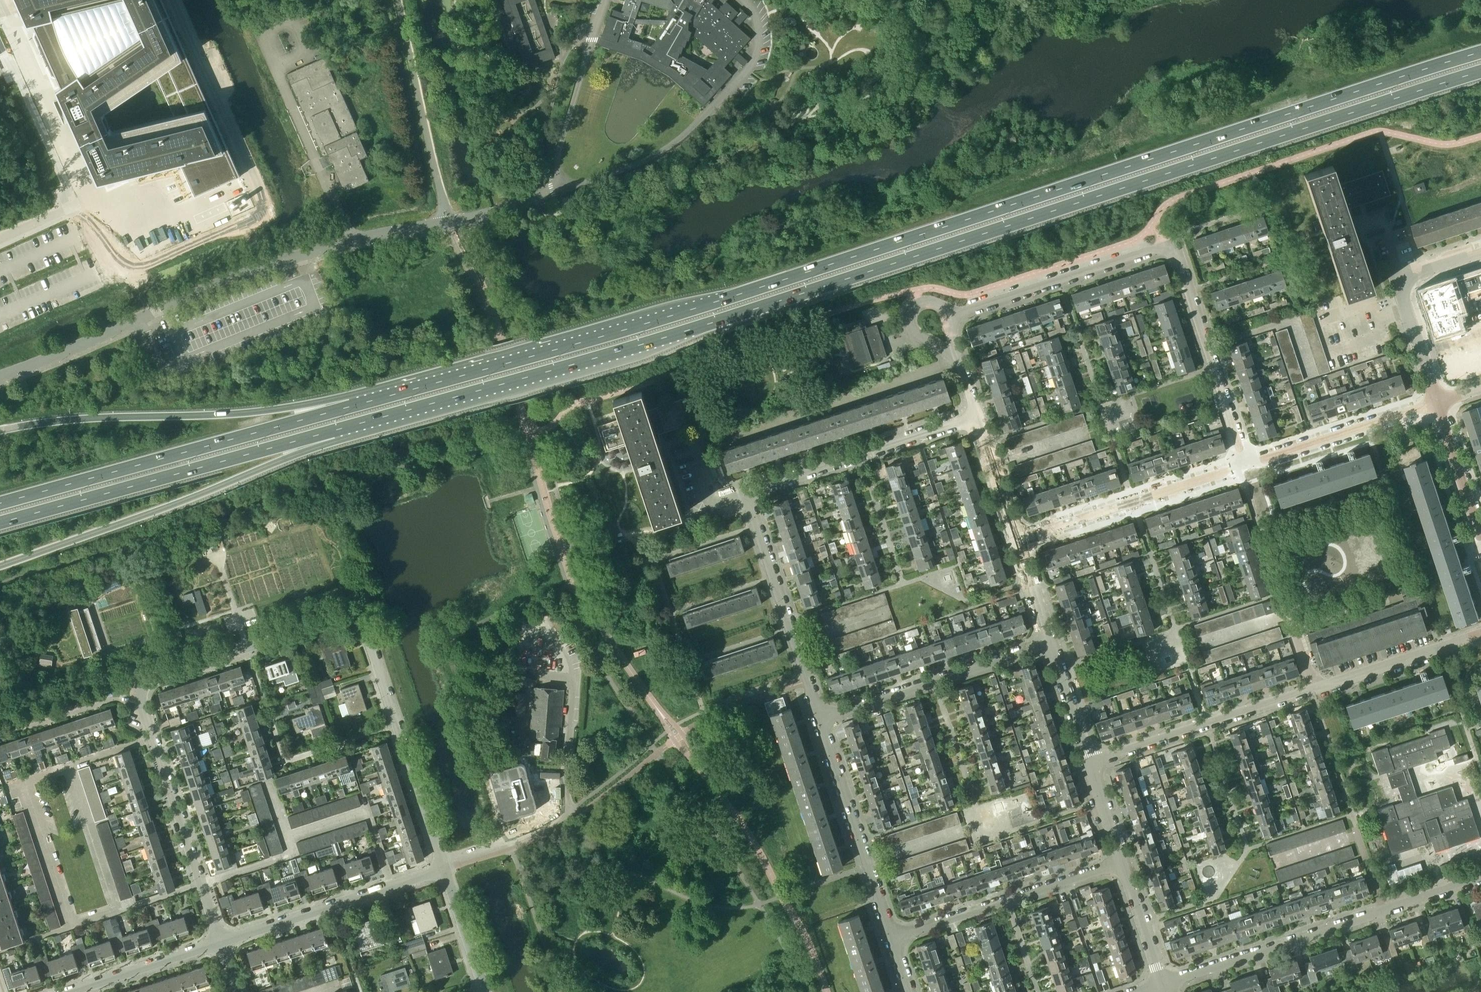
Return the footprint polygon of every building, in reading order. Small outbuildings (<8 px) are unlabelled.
[(27,14),(31,12),(37,25),(34,35),(44,58),(52,76),(61,80),(67,94),(63,96),(99,177),(103,175),(106,180),(109,178),(110,181),(116,179),(117,182),(146,175),(146,176),(180,167),(195,202),(243,180),(163,0),(21,0),(27,14)] [(499,17),(510,51),(519,48),(525,67),(555,57),(543,22),(536,0),(529,0),(537,24),(545,49),(532,53),(515,3),(524,0),(502,0),(507,14),(499,17)] [(620,12),(611,9),(599,44),(626,53),(642,59),(669,74),(678,83),(703,105),(705,102),(714,92),(719,87),(731,74),(723,67),(749,38),(730,21),(738,12),(735,9),(726,1),(718,10),(711,17),(706,12),(712,0),(677,0),(675,3),(674,4),(673,2),(672,0),(645,0),(671,9),(665,19),(634,18),(641,0),(625,0),(620,12)] [(328,154),(335,170),(360,159),(368,155),(358,132),(359,132),(340,91),(324,57),(286,74),(311,131),(310,131),(314,139),(315,139),(323,156),(328,154)] [(1374,141),(1365,143),(1368,154),(1377,152),(1374,141)] [(370,184),(360,159),(335,170),(345,195),(370,184)] [(1332,167),(1305,175),(1323,229),(1326,228),(1328,237),(1326,238),(1346,297),(1372,288),(1353,227),(1349,208),(1346,209),(1338,185),(1332,167)] [(1382,170),(1338,185),(1346,209),(1349,208),(1355,206),(1390,194),(1382,170)] [(1412,185),(1413,188),(1415,194),(1427,190),(1424,181),(1412,185)] [(1414,213),(1424,244),(1480,225),(1480,199),(1433,214),(1431,208),(1414,213)] [(1262,216),(1251,220),(1256,237),(1268,233),(1262,216)] [(1244,241),(1256,237),(1251,220),(1239,224),(1244,241)] [(1233,244),(1244,241),(1239,224),(1227,228),(1233,244)] [(80,230),(86,242),(98,236),(92,225),(80,230)] [(1222,248),(1233,244),(1227,228),(1216,231),(1222,248)] [(1210,252),(1222,248),(1216,231),(1205,235),(1210,252)] [(1212,257),(1210,252),(1205,235),(1193,239),(1199,256),(1199,255),(1201,261),(1212,257)] [(1163,263),(1151,267),(1157,284),(1169,280),(1163,263)] [(1146,288),(1157,284),(1151,267),(1140,271),(1146,288)] [(1473,271),(1479,290),(1480,290),(1480,271),(1479,271),(1478,269),(1473,271)] [(1280,270),(1268,273),(1274,290),(1285,286),(1280,270)] [(1129,275),(1134,292),(1146,288),(1140,271),(1129,275)] [(1468,275),(1464,276),(1470,293),(1479,290),(1473,271),(1468,273),(1468,275)] [(1268,273),(1257,277),(1262,294),(1274,290),(1268,273)] [(1136,296),(1134,292),(1129,275),(1117,279),(1123,296),(1130,293),(1131,298),(1136,296)] [(1423,291),(1423,292),(1424,292),(1438,335),(1463,327),(1458,312),(1474,307),(1473,303),(1470,293),(1464,276),(1425,289),(1424,290),(1424,291),(1423,291)] [(1257,277),(1245,281),(1250,298),(1262,294),(1257,277)] [(1123,296),(1117,279),(1106,282),(1111,299),(1123,296)] [(1239,301),(1250,298),(1245,281),(1234,285),(1239,301)] [(1100,303),(1111,299),(1106,282),(1094,286),(1100,303)] [(1234,285),(1222,289),(1228,305),(1239,301),(1234,285)] [(1100,303),(1094,286),(1083,290),(1089,307),(1100,303)] [(1174,296),(1172,289),(1160,293),(1161,295),(1162,299),(1174,296)] [(1216,309),(1228,305),(1222,289),(1211,292),(1216,309)] [(1077,311),(1089,307),(1083,290),(1072,294),(1077,311)] [(1064,315),(1058,298),(1047,302),(1052,319),(1056,329),(1057,334),(1065,331),(1064,327),(1060,328),(1057,317),(1064,315)] [(1155,304),(1159,316),(1175,311),(1171,299),(1155,304)] [(1041,322),(1052,319),(1047,302),(1035,306),(1041,322)] [(1035,306),(1024,309),(1029,326),(1041,322),(1035,306)] [(1029,326),(1024,309),(1012,313),(1018,330),(1029,326)] [(1298,314),(1300,319),(1311,316),(1310,310),(1298,314)] [(1092,314),(1092,317),(1094,322),(1103,319),(1101,311),(1092,314)] [(1159,316),(1162,328),(1179,322),(1175,311),(1159,316)] [(1012,313),(1001,317),(1007,334),(1008,337),(1012,335),(1011,332),(1018,330),(1012,313)] [(1095,324),(1099,336),(1116,330),(1131,325),(1136,323),(1133,316),(1129,317),(1130,320),(1114,325),(1112,318),(1095,324)] [(1300,319),(1302,325),(1313,321),(1311,316),(1300,319)] [(1007,334),(1001,317),(990,320),(995,337),(1007,334)] [(995,337),(990,320),(978,324),(984,341),(995,337)] [(881,340),(884,339),(884,338),(884,337),(884,336),(884,334),(883,333),(883,332),(882,331),(881,330),(878,331),(876,324),(859,329),(856,321),(843,325),(845,334),(843,335),(853,366),(886,355),(881,340)] [(1302,325),(1304,330),(1315,327),(1313,321),(1302,325)] [(1162,328),(1166,339),(1183,333),(1179,322),(1162,328)] [(972,345),(984,341),(978,324),(967,328),(972,345)] [(1304,330),(1306,336),(1317,332),(1315,327),(1304,330)] [(1275,332),(1277,337),(1288,334),(1286,328),(1275,332)] [(1116,330),(1099,336),(1103,347),(1119,341),(1116,330)] [(1306,336),(1307,341),(1319,338),(1317,332),(1306,336)] [(1187,345),(1183,333),(1166,339),(1170,350),(1187,345)] [(1277,337),(1278,343),(1290,339),(1288,334),(1277,337)] [(1061,348),(1058,336),(1041,342),(1043,349),(1037,351),(1039,355),(1061,348)] [(1307,341),(1309,347),(1321,343),(1319,338),(1307,341)] [(1278,343),(1280,349),(1292,345),(1290,339),(1278,343)] [(1123,353),(1119,341),(1103,347),(1106,358),(1123,353)] [(1229,347),(1233,359),(1249,353),(1245,342),(1229,347)] [(1309,347),(1311,352),(1322,349),(1321,343),(1309,347)] [(1327,360),(1344,355),(1340,343),(1323,348),(1327,360)] [(1190,356),(1187,345),(1170,350),(1174,362),(1190,356)] [(1280,349),(1282,355),(1294,351),(1292,345),(1280,349)] [(1046,359),(1048,365),(1065,359),(1061,348),(1039,355),(1041,360),(1046,359)] [(1324,354),(1322,349),(1311,352),(1313,358),(1324,354)] [(1474,350),(1464,353),(1470,370),(1473,369),(1474,371),(1480,369),(1480,367),(1474,350)] [(1282,355),(1284,360),(1296,356),(1294,351),(1282,355)] [(1123,353),(1106,358),(1110,370),(1127,364),(1123,353)] [(1236,370),(1253,365),(1249,353),(1233,359),(1236,370)] [(1464,353),(1454,357),(1459,374),(1463,372),(1464,375),(1470,373),(1470,370),(1464,353)] [(1313,358),(1315,363),(1326,360),(1324,354),(1313,358)] [(981,361),(985,373),(1002,368),(998,356),(981,361)] [(1194,368),(1190,356),(1174,362),(1177,373),(1194,368)] [(1284,360),(1286,366),(1298,362),(1296,356),(1284,360)] [(1065,359),(1048,365),(1044,366),(1047,378),(1052,376),(1069,371),(1065,359)] [(1315,363),(1316,369),(1328,365),(1326,360),(1315,363)] [(889,362),(877,366),(879,371),(891,367),(889,362)] [(1286,366),(1288,372),(1299,368),(1298,362),(1286,366)] [(1127,364),(1110,370),(1114,381),(1131,376),(1127,364)] [(1257,376),(1262,374),(1261,370),(1255,371),(1253,365),(1236,370),(1240,381),(1257,376)] [(1316,369),(1318,374),(1330,371),(1328,365),(1316,369)] [(1005,379),(1002,368),(985,373),(989,384),(1005,379)] [(1288,372),(1290,377),(1301,374),(1299,368),(1288,372)] [(1052,376),(1056,388),(1073,382),(1069,371),(1052,376)] [(1376,382),(1382,399),(1393,395),(1388,378),(1385,371),(1381,373),(1383,380),(1376,382)] [(1303,379),(1301,374),(1290,377),(1292,383),(1303,379)] [(1388,378),(1393,395),(1405,391),(1399,374),(1388,378)] [(1134,388),(1131,376),(1114,381),(1118,393),(1134,388)] [(1240,381),(1244,393),(1260,388),(1257,376),(1240,381)] [(911,388),(917,409),(949,399),(942,378),(911,388)] [(989,384),(993,396),(1009,390),(1013,389),(1011,384),(1007,386),(1005,379),(989,384)] [(1054,396),(1055,400),(1076,394),(1073,382),(1056,388),(1058,395),(1054,396)] [(1365,386),(1370,403),(1382,399),(1376,382),(1365,386)] [(1266,386),(1260,388),(1244,393),(1248,404),(1270,397),(1266,386)] [(1340,387),(1347,410),(1359,406),(1353,389),(1347,391),(1345,386),(1340,387)] [(1353,389),(1359,406),(1370,403),(1365,386),(1353,389)] [(1337,395),(1330,397),(1336,414),(1347,410),(1340,387),(1335,389),(1337,395)] [(879,399),(886,419),(917,409),(911,388),(879,399)] [(1013,402),(1009,390),(993,396),(996,407),(1013,402)] [(610,422),(597,426),(603,442),(606,451),(611,450),(618,447),(626,445),(627,444),(631,456),(636,454),(640,466),(635,468),(654,524),(682,514),(662,453),(659,434),(652,436),(644,410),(648,409),(641,391),(638,392),(614,400),(620,419),(618,419),(610,422)] [(1063,411),(1080,405),(1076,394),(1055,400),(1057,405),(1061,404),(1063,411)] [(648,409),(644,410),(652,436),(659,434),(664,432),(699,420),(700,420),(691,395),(668,403),(648,409)] [(1248,404),(1251,416),(1268,410),(1266,403),(1271,401),(1270,397),(1248,404)] [(1336,414),(1330,397),(1319,401),(1324,417),(1336,414)] [(848,409),(854,429),(886,419),(879,399),(848,409)] [(1313,421),(1324,417),(1319,401),(1307,404),(1313,421)] [(996,407),(1000,418),(1016,413),(1024,410),(1023,406),(1015,409),(1013,402),(996,407)] [(1480,417),(1477,407),(1463,412),(1467,424),(1480,419),(1480,417)] [(816,419),(823,440),(854,429),(848,409),(816,419)] [(1251,416),(1255,427),(1276,420),(1275,416),(1270,417),(1268,410),(1251,416)] [(1020,425),(1016,413),(1000,418),(1004,430),(1020,425)] [(1081,426),(1086,424),(1083,413),(1077,414),(1081,426)] [(1081,426),(1077,414),(1072,416),(1075,428),(1081,426)] [(1213,415),(1202,419),(1204,425),(1215,421),(1213,415)] [(1066,418),(1070,430),(1075,428),(1072,416),(1066,418)] [(1061,420),(1065,431),(1070,430),(1066,418),(1061,420)] [(791,450),(823,440),(816,419),(785,429),(791,450)] [(1207,432),(1204,425),(1202,419),(1194,422),(1195,427),(1200,425),(1203,433),(1207,432)] [(1467,424),(1471,436),(1480,433),(1480,419),(1467,424)] [(1055,422),(1059,433),(1065,431),(1061,420),(1055,422)] [(1276,420),(1255,427),(1259,439),(1275,434),(1273,426),(1278,425),(1276,420)] [(1050,423),(1054,435),(1059,433),(1055,422),(1050,423)] [(1044,425),(1048,437),(1054,435),(1050,423),(1044,425)] [(1039,427),(1043,439),(1048,437),(1044,425),(1039,427)] [(1034,429),(1037,440),(1043,439),(1039,427),(1034,429)] [(753,440),(760,460),(791,450),(785,429),(753,440)] [(1028,431),(1032,442),(1037,440),(1034,429),(1028,431)] [(1023,432),(1027,444),(1032,442),(1028,431),(1023,432)] [(1220,434),(1213,436),(1211,431),(1206,433),(1208,438),(1213,454),(1225,450),(1220,434)] [(1017,434),(1021,446),(1027,444),(1023,432),(1017,434)] [(1471,436),(1474,448),(1480,446),(1480,433),(1471,436)] [(1012,436),(1016,448),(1021,446),(1017,434),(1012,436)] [(1012,436),(1006,438),(1010,449),(1016,448),(1012,436)] [(1180,447),(1173,449),(1179,465),(1190,462),(1185,445),(1182,437),(1177,439),(1180,447)] [(1208,438),(1196,441),(1202,458),(1213,454),(1208,438)] [(760,460),(753,440),(722,450),(728,470),(760,460)] [(1090,453),(1095,451),(1091,440),(1086,441),(1090,453)] [(1090,453),(1086,441),(1080,443),(1084,455),(1090,453)] [(1202,458),(1196,441),(1185,445),(1190,462),(1202,458)] [(962,442),(946,447),(938,449),(940,454),(947,452),(949,458),(965,453),(962,442)] [(1084,455),(1080,443),(1075,445),(1079,456),(1084,455)] [(1079,456),(1075,445),(1070,447),(1073,458),(1079,456)] [(1396,452),(1401,468),(1406,466),(1423,460),(1418,445),(1396,452)] [(1073,458),(1070,447),(1064,449),(1068,460),(1073,458)] [(1068,460),(1064,449),(1059,450),(1063,462),(1068,460)] [(1179,465),(1173,449),(1162,452),(1168,469),(1179,465)] [(1063,462),(1059,450),(1053,452),(1057,464),(1063,462)] [(1337,464),(1343,485),(1375,474),(1368,454),(1355,458),(1353,450),(1347,452),(1349,460),(1337,464)] [(1057,464),(1053,452),(1048,454),(1052,465),(1057,464)] [(1168,469),(1162,452),(1151,456),(1156,473),(1168,469)] [(965,453),(949,458),(953,470),(969,464),(965,453)] [(1052,465),(1048,454),(1042,456),(1046,467),(1052,465)] [(1046,467),(1042,456),(1037,457),(1041,469),(1046,467)] [(1156,473),(1151,456),(1139,460),(1145,476),(1156,473)] [(1041,469),(1037,457),(1032,459),(1035,471),(1041,469)] [(1098,458),(1091,460),(1093,467),(1100,465),(1098,458)] [(1035,471),(1032,459),(1026,461),(1030,472),(1035,471)] [(1406,466),(1416,498),(1437,491),(1427,459),(1423,460),(1406,466)] [(1145,476),(1139,460),(1128,464),(1133,480),(1145,476)] [(1030,472),(1026,461),(1021,463),(1025,474),(1030,472)] [(1305,474),(1312,495),(1343,485),(1337,464),(1324,468),(1321,461),(1315,463),(1318,470),(1305,474)] [(885,467),(889,478),(904,473),(901,462),(885,467)] [(1021,463),(1015,465),(1019,476),(1025,474),(1021,463)] [(955,475),(957,481),(973,476),(969,464),(953,470),(947,472),(949,477),(955,475)] [(925,466),(919,468),(915,470),(917,475),(927,472),(925,466)] [(1102,472),(1108,489),(1120,485),(1114,468),(1102,472)] [(1102,472),(1091,475),(1097,492),(1108,489),(1102,472)] [(889,478),(893,489),(908,484),(904,473),(889,478)] [(1273,484),(1280,505),(1312,495),(1305,474),(1273,484)] [(1074,481),(1068,483),(1074,500),(1085,496),(1079,479),(1078,475),(1073,477),(1074,481)] [(1079,479),(1085,496),(1097,492),(1091,475),(1079,479)] [(973,476),(957,481),(960,493),(977,488),(973,476)] [(831,484),(835,496),(851,491),(847,479),(831,484)] [(1074,500),(1068,483),(1057,487),(1062,503),(1074,500)] [(912,496),(908,484),(893,489),(897,501),(912,496)] [(1022,498),(1028,515),(1039,511),(1034,494),(1033,494),(1031,487),(1027,488),(1029,496),(1022,498)] [(1051,507),(1062,503),(1057,487),(1045,490),(1051,507)] [(960,493),(964,504),(980,499),(977,488),(960,493)] [(1225,491),(1231,508),(1243,504),(1237,488),(1225,491)] [(1034,494),(1039,511),(1051,507),(1045,490),(1034,494)] [(835,496),(839,508),(855,503),(851,491),(835,496)] [(1233,514),(1231,508),(1225,491),(1214,495),(1219,512),(1226,510),(1228,515),(1233,514)] [(1437,491),(1416,498),(1427,529),(1448,523),(1437,491)] [(897,501),(900,513),(916,508),(914,501),(920,499),(918,494),(912,496),(897,501)] [(1208,516),(1219,512),(1214,495),(1202,499),(1208,516)] [(775,516),(790,511),(786,499),(771,504),(775,516)] [(964,504),(968,515),(984,510),(980,499),(964,504)] [(1196,519),(1208,516),(1202,499),(1191,503),(1196,519)] [(839,508),(842,519),(858,514),(855,503),(839,508)] [(1196,519),(1191,503),(1179,507),(1185,523),(1196,519)] [(1179,507),(1168,510),(1174,527),(1185,523),(1179,507)] [(916,508),(900,513),(904,524),(919,519),(916,508)] [(968,515),(972,527),(988,522),(984,510),(968,515)] [(1174,527),(1168,510),(1157,514),(1162,531),(1174,527)] [(779,528),(794,522),(790,511),(775,516),(779,528)] [(842,519),(846,530),(862,525),(858,514),(842,519)] [(1164,537),(1162,531),(1157,514),(1145,518),(1151,534),(1156,533),(1158,539),(1164,537)] [(908,535),(923,530),(919,519),(904,524),(908,535)] [(779,528),(782,539),(798,533),(794,522),(779,528)] [(972,527),(975,538),(992,533),(988,522),(972,527)] [(1132,522),(1120,526),(1126,543),(1138,539),(1132,522)] [(1226,542),(1232,540),(1249,535),(1245,523),(1228,529),(1230,536),(1225,537),(1226,542)] [(1427,529),(1437,561),(1458,554),(1454,542),(1461,539),(1459,533),(1452,536),(1448,523),(1427,529)] [(846,530),(850,542),(866,536),(862,525),(846,530)] [(1120,526),(1109,530),(1114,547),(1126,543),(1120,526)] [(908,535),(912,547),(927,542),(923,530),(908,535)] [(1114,547),(1109,530),(1098,533),(1103,550),(1114,547)] [(782,539),(786,550),(802,545),(799,538),(805,536),(803,532),(798,533),(782,539)] [(975,538),(979,550),(995,545),(992,533),(975,538)] [(1103,550),(1098,533),(1086,537),(1092,554),(1097,552),(1099,557),(1105,555),(1103,550)] [(665,562),(670,576),(744,552),(739,535),(733,536),(734,540),(665,562)] [(1249,535),(1232,540),(1236,552),(1253,546),(1249,535)] [(870,548),(866,536),(850,542),(854,553),(870,548)] [(1092,554),(1086,537),(1075,541),(1080,558),(1092,554)] [(912,547),(915,558),(931,553),(928,547),(935,544),(933,540),(927,542),(912,547)] [(1080,558),(1075,541),(1063,545),(1069,561),(1080,558)] [(1169,548),(1172,560),(1189,554),(1185,543),(1169,548)] [(1217,545),(1212,547),(1215,555),(1225,551),(1223,543),(1217,545)] [(805,557),(802,545),(786,550),(790,562),(805,557)] [(981,555),(983,561),(999,556),(995,545),(979,550),(975,552),(977,556),(981,555)] [(1052,548),(1057,565),(1069,561),(1063,545),(1052,548)] [(1236,552),(1239,563),(1256,557),(1253,546),(1236,552)] [(873,559),(870,548),(854,553),(857,565),(873,559)] [(1046,569),(1057,565),(1052,548),(1040,552),(1046,569)] [(931,553),(915,558),(919,570),(934,565),(932,558),(937,556),(935,552),(931,553)] [(1172,560),(1176,571),(1193,566),(1189,554),(1172,560)] [(1437,561),(1447,593),(1468,586),(1464,573),(1472,571),(1470,565),(1462,567),(1458,554),(1437,561)] [(979,574),(979,575),(1003,567),(999,556),(983,561),(986,571),(979,574)] [(790,562),(794,573),(809,568),(805,557),(790,562)] [(1239,563),(1243,574),(1260,569),(1256,557),(1239,563)] [(857,565),(861,576),(877,571),(873,559),(857,565)] [(1114,566),(1118,578),(1135,572),(1131,561),(1114,566)] [(1176,571),(1180,582),(1197,577),(1193,566),(1176,571)] [(988,579),(990,584),(1007,579),(1003,567),(979,575),(981,581),(988,579)] [(813,579),(809,568),(794,573),(797,584),(813,579)] [(1264,580),(1260,569),(1243,574),(1247,585),(1264,580)] [(881,582),(877,571),(861,576),(865,588),(881,582)] [(1118,578),(1121,589),(1138,583),(1135,572),(1118,578)] [(797,584),(801,595),(817,590),(815,584),(820,582),(819,577),(813,579),(797,584)] [(1200,588),(1197,577),(1180,582),(1184,594),(1200,588)] [(1058,597),(1075,592),(1071,580),(1055,586),(1058,597)] [(1268,592),(1264,580),(1247,585),(1251,597),(1268,592)] [(1121,589),(1125,600),(1142,595),(1138,583),(1121,589)] [(761,603),(756,586),(750,588),(751,591),(682,614),(687,627),(761,603)] [(1458,625),(1479,618),(1468,586),(1447,593),(1458,625)] [(1184,594),(1187,605),(1204,600),(1200,588),(1184,594)] [(186,604),(195,601),(200,615),(207,613),(199,589),(183,595),(186,604)] [(821,602),(817,590),(801,595),(805,607),(821,602)] [(1058,597),(1062,608),(1079,603),(1077,596),(1082,595),(1081,590),(1075,592),(1058,597)] [(884,592),(879,594),(882,605),(888,604),(884,592)] [(879,594),(873,596),(877,607),(882,605),(879,594)] [(1005,606),(1017,601),(1015,595),(1003,599),(1005,606)] [(1146,606),(1142,595),(1125,600),(1129,612),(1146,606)] [(873,596),(867,598),(871,609),(877,607),(873,596)] [(1307,633),(1310,642),(1309,642),(1312,651),(1318,649),(1323,665),(1425,631),(1420,616),(1426,614),(1420,596),(1410,600),(1404,602),(1391,606),(1307,633)] [(867,598),(862,599),(865,611),(871,609),(867,598)] [(307,599),(298,602),(300,610),(309,607),(307,599)] [(862,599),(856,601),(860,613),(865,611),(862,599)] [(1208,611),(1204,600),(1187,605),(1191,617),(1208,611)] [(1265,614),(1273,611),(1274,611),(1270,600),(1262,602),(1265,614)] [(856,601),(850,603),(854,615),(860,613),(856,601)] [(1256,604),(1260,616),(1265,614),(1262,602),(1256,604)] [(850,603),(845,605),(849,617),(854,615),(850,603)] [(1081,610),(1079,603),(1062,608),(1066,620),(1089,613),(1091,612),(1089,608),(1081,610)] [(1111,605),(1106,607),(1108,615),(1113,614),(1112,610),(1118,608),(1116,604),(1111,605)] [(1250,606),(1254,618),(1260,616),(1256,604),(1250,606)] [(845,605),(839,607),(843,618),(849,617),(845,605)] [(1146,606),(1129,612),(1133,623),(1150,617),(1146,606)] [(1254,618),(1250,606),(1245,608),(1248,619),(1254,618)] [(839,607),(834,609),(837,620),(843,618),(839,607)] [(974,629),(979,645),(991,641),(986,626),(982,613),(980,607),(975,608),(978,618),(976,619),(978,625),(979,624),(980,627),(974,629)] [(1248,619),(1245,608),(1239,610),(1243,621),(1248,619)] [(77,609),(71,611),(85,655),(92,653),(91,649),(99,647),(87,610),(79,613),(77,609)] [(834,609),(828,611),(832,622),(837,620),(834,609)] [(1243,621),(1239,610),(1233,612),(1237,623),(1243,621)] [(823,612),(822,612),(826,624),(827,624),(832,622),(828,611),(823,612)] [(822,612),(817,614),(821,626),(826,624),(822,612)] [(1237,623),(1233,612),(1228,613),(1232,625),(1237,623)] [(1066,620),(1070,631),(1086,626),(1084,619),(1090,617),(1089,613),(1066,620)] [(1232,625),(1228,613),(1222,615),(1226,627),(1232,625)] [(817,614),(808,617),(812,629),(821,626),(817,614)] [(997,622),(1002,638),(1014,634),(1009,618),(1007,614),(1002,616),(1004,620),(997,622)] [(1021,614),(1009,618),(1014,634),(1026,630),(1021,614)] [(1226,627),(1222,615),(1217,617),(1220,629),(1226,627)] [(1150,617),(1133,623),(1137,635),(1154,629),(1150,617)] [(1220,629),(1217,617),(1211,619),(1215,631),(1220,629)] [(893,619),(887,621),(891,632),(897,630),(893,619)] [(1215,631),(1211,619),(1205,621),(1209,632),(1215,631)] [(887,621),(881,623),(885,634),(891,632),(887,621)] [(1209,632),(1205,621),(1200,623),(1203,634),(1209,632)] [(1002,638),(997,622),(986,626),(991,641),(1002,638)] [(881,623),(875,625),(879,636),(885,634),(881,623)] [(1200,623),(1194,625),(1198,636),(1203,634),(1200,623)] [(875,625),(870,627),(873,638),(879,636),(875,625)] [(1070,631),(1073,643),(1090,637),(1095,636),(1093,631),(1088,633),(1086,626),(1070,631)] [(1283,638),(1279,626),(1273,628),(1277,640),(1283,638)] [(870,627),(864,628),(867,640),(873,638),(870,627)] [(864,628),(858,630),(862,642),(867,640),(864,628)] [(1277,640),(1273,628),(1268,630),(1272,641),(1277,640)] [(979,645),(974,629),(963,633),(968,649),(979,645)] [(858,630),(852,632),(856,644),(862,642),(858,630)] [(1272,641),(1268,630),(1263,632),(1266,643),(1272,641)] [(852,632),(846,634),(850,645),(856,644),(852,632)] [(1266,643),(1263,632),(1257,633),(1261,645),(1266,643)] [(968,649),(963,633),(952,637),(957,653),(968,649)] [(1261,645),(1257,633),(1252,635),(1255,647),(1261,645)] [(846,634),(840,636),(844,647),(850,645),(846,634)] [(1255,647),(1252,635),(1246,637),(1250,648),(1255,647)] [(840,636),(835,638),(838,649),(844,647),(840,636)] [(778,654),(773,637),(772,637),(767,639),(768,643),(699,665),(703,679),(778,654)] [(957,653),(952,637),(940,641),(945,656),(957,653)] [(1094,649),(1090,637),(1073,643),(1077,654),(1094,649)] [(1250,648),(1246,637),(1241,639),(1245,650),(1250,648)] [(835,638),(829,640),(832,651),(838,649),(835,638)] [(1245,650),(1241,639),(1235,640),(1239,652),(1245,650)] [(334,670),(350,665),(345,649),(346,648),(344,640),(321,647),(325,660),(330,659),(334,670)] [(516,652),(518,641),(508,640),(507,651),(516,652)] [(829,640),(823,642),(827,653),(832,651),(829,640)] [(1239,652),(1235,640),(1230,642),(1234,654),(1239,652)] [(934,660),(945,656),(940,641),(929,644),(934,660)] [(823,642),(817,644),(821,655),(827,653),(823,642)] [(906,652),(911,668),(923,664),(917,648),(915,642),(910,644),(912,650),(906,652)] [(1234,654),(1230,642),(1224,644),(1228,655),(1234,654)] [(917,648),(923,664),(934,660),(929,644),(917,648)] [(1228,655),(1224,644),(1219,646),(1223,657),(1228,655)] [(1223,657),(1219,646),(1214,647),(1217,659),(1223,657)] [(1217,659),(1214,647),(1208,649),(1212,661),(1217,659)] [(1208,649),(1203,651),(1206,663),(1212,661),(1208,649)] [(889,657),(883,659),(889,675),(900,671),(895,656),(893,650),(888,652),(889,657)] [(906,652),(895,656),(900,671),(911,668),(906,652)] [(40,657),(39,666),(52,668),(53,659),(40,657)] [(267,667),(272,683),(283,680),(285,685),(299,680),(291,657),(282,660),(282,662),(267,667)] [(1293,658),(1281,662),(1287,678),(1298,674),(1293,658)] [(889,675),(883,659),(872,663),(877,679),(889,675)] [(1281,662),(1270,665),(1275,682),(1287,678),(1281,662)] [(861,667),(866,683),(877,679),(872,663),(861,667)] [(1022,681),(1038,675),(1034,663),(1020,668),(1023,675),(1021,675),(1022,681)] [(1264,686),(1275,682),(1270,665),(1258,669),(1264,686)] [(245,681),(240,666),(228,670),(234,690),(242,688),(240,683),(245,681)] [(849,671),(855,686),(866,683),(861,667),(849,671)] [(1258,669),(1247,673),(1252,690),(1264,686),(1258,669)] [(234,690),(228,670),(216,673),(221,689),(223,688),(224,691),(230,689),(231,692),(234,690)] [(843,690),(855,686),(849,671),(838,674),(843,690)] [(1422,680),(1409,685),(1416,705),(1447,695),(1441,674),(1428,679),(1425,671),(1419,673),(1422,680)] [(221,689),(216,673),(205,677),(210,693),(221,689)] [(1247,673),(1236,677),(1241,693),(1252,690),(1247,673)] [(832,694),(843,690),(838,674),(826,678),(832,694)] [(1026,684),(1028,691),(1042,687),(1038,675),(1022,681),(1015,683),(1017,687),(1026,684)] [(210,693),(205,677),(193,681),(198,696),(210,693)] [(1236,677),(1224,680),(1230,697),(1241,693),(1236,677)] [(331,678),(319,682),(321,688),(333,684),(331,678)] [(1212,681),(1218,701),(1230,697),(1224,680),(1218,682),(1217,679),(1212,681)] [(193,698),(198,696),(193,681),(182,685),(187,700),(188,700),(190,705),(195,703),(193,698)] [(1201,688),(1207,704),(1218,701),(1212,681),(1207,682),(1208,686),(1201,688)] [(325,699),(323,694),(321,688),(319,682),(313,684),(317,696),(311,698),(313,705),(325,701),(325,699)] [(349,715),(366,709),(358,683),(340,689),(349,715)] [(311,698),(317,696),(313,684),(307,686),(311,698)] [(335,690),(333,684),(321,688),(323,694),(332,692),(335,690)] [(958,689),(962,700),(975,696),(973,689),(975,689),(974,684),(958,689)] [(182,685),(170,688),(175,704),(187,700),(182,685)] [(1409,685),(1377,695),(1384,716),(1416,705),(1409,685)] [(560,726),(563,689),(533,686),(529,737),(543,738),(541,758),(553,759),(556,740),(557,740),(558,726),(560,726)] [(1030,703),(1045,698),(1042,687),(1028,691),(1030,698),(1028,698),(1030,703)] [(1174,689),(1176,696),(1182,713),(1194,709),(1188,692),(1182,694),(1180,687),(1174,689)] [(175,704),(170,688),(158,692),(165,713),(170,711),(169,706),(175,704)] [(525,715),(527,693),(512,692),(510,714),(525,715)] [(1352,726),(1384,716),(1377,695),(1346,705),(1352,726)] [(770,714),(786,709),(782,696),(764,702),(768,715),(770,714)] [(977,703),(975,696),(962,700),(966,712),(981,707),(980,702),(977,703)] [(1182,713),(1176,696),(1165,700),(1170,717),(1182,713)] [(1034,707),(1036,714),(1049,709),(1045,698),(1030,703),(1030,704),(1022,706),(1024,711),(1034,707)] [(1101,700),(1090,703),(1092,709),(1103,706),(1103,705),(1101,700)] [(1159,720),(1170,717),(1165,700),(1153,704),(1159,720)] [(911,717),(924,713),(920,701),(904,707),(906,711),(908,710),(911,717)] [(311,729),(325,724),(318,704),(304,709),(306,714),(292,719),(297,732),(310,727),(311,729)] [(1153,704),(1142,707),(1147,724),(1159,720),(1153,704)] [(239,721),(255,716),(251,705),(236,710),(238,715),(232,717),(234,723),(239,721)] [(984,706),(981,707),(966,712),(969,723),(983,719),(987,717),(984,706)] [(1142,707),(1131,711),(1136,728),(1147,724),(1142,707)] [(790,708),(786,709),(770,714),(780,746),(800,739),(790,708)] [(1294,718),(1296,724),(1310,720),(1306,708),(1290,714),(1292,718),(1294,718)] [(114,723),(110,709),(98,713),(102,727),(114,723)] [(1031,728),(1053,721),(1049,709),(1036,714),(1038,721),(1030,723),(1031,728)] [(1101,739),(1113,735),(1108,719),(1105,710),(1100,712),(1102,720),(1096,722),(1101,739)] [(883,714),(887,725),(894,723),(891,711),(883,714)] [(1131,711),(1119,715),(1124,732),(1136,728),(1131,711)] [(102,727),(98,713),(86,716),(91,731),(102,727)] [(912,730),(928,724),(924,713),(911,717),(913,724),(905,727),(906,732),(912,730)] [(171,726),(182,722),(181,720),(179,715),(168,719),(171,726)] [(1124,732),(1119,715),(1108,719),(1113,735),(1124,732)] [(91,731),(86,716),(75,720),(79,735),(91,731)] [(259,728),(255,716),(239,721),(243,733),(259,728)] [(985,725),(983,719),(969,723),(973,735),(989,730),(987,724),(985,725)] [(79,735),(75,720),(63,724),(68,738),(79,735)] [(1296,732),(1298,737),(1313,731),(1310,720),(1296,724),(1299,731),(1296,732)] [(861,726),(859,721),(844,726),(848,738),(861,734),(858,727),(861,726)] [(1041,730),(1043,737),(1057,732),(1053,721),(1031,728),(1033,733),(1041,730)] [(193,723),(186,726),(171,731),(175,742),(197,735),(193,723)] [(68,738),(63,724),(51,728),(56,742),(62,740),(64,748),(71,745),(68,738)] [(918,740),(931,736),(928,724),(912,730),(914,734),(916,733),(918,740)] [(56,742),(51,728),(40,732),(45,746),(56,742)] [(243,733),(247,744),(262,739),(259,728),(243,733)] [(1247,733),(1245,728),(1230,734),(1234,745),(1251,739),(1249,733),(1247,733)] [(1371,751),(1371,752),(1379,774),(1386,772),(1391,788),(1397,786),(1403,802),(1393,805),(1393,804),(1377,809),(1392,854),(1425,843),(1426,843),(1427,843),(1432,841),(1435,851),(1480,837),(1467,798),(1456,801),(1451,787),(1452,786),(1417,797),(1407,768),(1408,768),(1408,767),(1437,757),(1437,758),(1438,758),(1435,751),(1450,746),(1450,747),(1444,728),(1429,733),(1429,735),(1422,737),(1417,739),(1387,749),(1387,746),(1371,751)] [(973,735),(977,746),(990,742),(988,735),(991,734),(989,730),(973,735)] [(1299,749),(1317,743),(1313,731),(1298,737),(1292,738),(1293,743),(1297,742),(1299,749)] [(45,746),(40,732),(29,736),(35,753),(38,752),(39,751),(39,748),(45,746)] [(848,738),(851,749),(867,744),(866,740),(868,739),(866,732),(861,734),(848,738)] [(1039,751),(1060,743),(1057,732),(1043,737),(1038,738),(1038,739),(1037,739),(1040,747),(1038,748),(1039,751)] [(1266,735),(1270,746),(1274,744),(1271,733),(1266,735)] [(175,742),(178,754),(194,749),(193,748),(201,746),(197,735),(175,742)] [(35,753),(29,736),(17,739),(22,754),(27,752),(29,756),(30,756),(31,758),(36,757),(35,753)] [(302,745),(299,736),(291,739),(294,748),(302,745)] [(918,748),(920,752),(935,747),(931,736),(918,740),(921,747),(918,748)] [(22,754),(17,739),(6,743),(10,757),(22,754)] [(249,749),(251,755),(266,750),(262,739),(247,744),(243,745),(245,751),(249,749)] [(800,739),(780,746),(790,777),(811,771),(800,739)] [(1234,745),(1237,756),(1253,751),(1251,746),(1253,746),(1251,739),(1234,745)] [(990,743),(990,742),(977,746),(981,758),(997,752),(995,748),(998,747),(996,741),(990,743)] [(371,747),(375,759),(390,754),(386,742),(371,747)] [(530,742),(528,753),(540,754),(541,743),(530,742)] [(1285,753),(1281,742),(1277,743),(1281,755),(1285,753)] [(6,743),(0,745),(0,761),(10,757),(6,743)] [(1051,759),(1064,755),(1060,743),(1039,751),(1040,755),(1049,753),(1051,759)] [(1305,760),(1321,754),(1317,743),(1299,749),(1301,755),(1303,755),(1305,760)] [(855,761),(868,757),(866,750),(869,749),(867,744),(851,749),(855,761)] [(1163,765),(1160,756),(1155,758),(1159,769),(1182,762),(1196,757),(1192,746),(1176,751),(1171,753),(1174,761),(1163,765)] [(926,763),(939,759),(935,747),(920,752),(920,753),(914,755),(916,759),(924,757),(926,763)] [(178,754),(182,765),(197,760),(194,749),(178,754)] [(133,762),(129,750),(115,755),(118,767),(133,762)] [(247,763),(248,768),(270,762),(266,750),(251,755),(253,762),(247,763)] [(1237,756),(1241,768),(1257,763),(1253,751),(1237,756)] [(981,758),(985,769),(998,765),(996,758),(998,757),(997,752),(981,758)] [(1468,759),(1467,753),(1453,758),(1454,763),(1468,759)] [(375,759),(379,770),(393,765),(390,754),(375,759)] [(1311,770),(1325,766),(1321,754),(1305,760),(1307,764),(1309,763),(1311,770)] [(1050,772),(1053,772),(1068,766),(1064,755),(1051,759),(1046,761),(1050,772)] [(338,774),(348,770),(351,781),(357,779),(351,761),(347,762),(345,756),(333,759),(338,774)] [(870,764),(868,757),(855,761),(859,772),(875,767),(873,763),(870,764)] [(1182,769),(1184,774),(1199,769),(1196,757),(1182,762),(1184,768),(1182,769)] [(326,777),(338,774),(333,759),(321,763),(326,777)] [(927,775),(943,770),(939,759),(926,763),(928,769),(926,770),(927,775)] [(182,765),(186,777),(201,772),(197,760),(182,765)] [(137,773),(133,762),(118,767),(122,778),(137,773)] [(258,779),(274,774),(270,762),(248,768),(239,772),(238,767),(231,769),(234,779),(256,772),(258,779)] [(321,779),(326,777),(321,763),(310,767),(316,787),(318,787),(317,783),(322,782),(321,779)] [(491,773),(490,775),(502,816),(503,817),(504,818),(505,819),(507,819),(517,816),(516,814),(524,812),(524,814),(535,811),(536,810),(536,809),(537,808),(537,807),(537,806),(525,765),(524,764),(524,763),(522,763),(521,763),(493,771),(492,771),(491,772),(491,773)] [(1257,763),(1241,768),(1245,779),(1261,774),(1259,769),(1257,763)] [(383,782),(397,777),(393,765),(379,770),(381,776),(360,783),(364,793),(371,791),(369,786),(383,782)] [(988,780),(1009,774),(1010,773),(1009,768),(1000,771),(998,765),(985,769),(988,780)] [(1116,771),(1120,782),(1138,776),(1134,765),(1129,767),(1116,771)] [(79,775),(91,772),(89,766),(77,770),(79,775)] [(1068,766),(1053,772),(1050,772),(1054,784),(1059,783),(1072,778),(1068,766)] [(1313,783),(1329,777),(1325,766),(1311,770),(1313,776),(1306,779),(1308,784),(1313,783)] [(316,787),(310,767),(298,771),(303,785),(311,782),(313,789),(316,787)] [(859,772),(863,784),(876,779),(874,773),(877,772),(875,767),(859,772)] [(7,781),(17,777),(15,770),(11,771),(10,768),(3,770),(7,781)] [(21,768),(15,770),(17,777),(23,775),(21,768)] [(1163,781),(1168,779),(1164,768),(1159,769),(1163,781)] [(1186,786),(1190,784),(1203,780),(1199,769),(1184,774),(1185,779),(1184,779),(1186,786)] [(934,786),(947,782),(943,770),(927,775),(929,780),(931,779),(934,786)] [(297,787),(303,785),(298,771),(287,774),(292,789),(295,797),(300,795),(297,787)] [(821,802),(811,771),(790,777),(801,809),(821,802)] [(79,775),(81,781),(93,777),(91,772),(79,775)] [(186,777),(190,788),(205,783),(211,781),(209,776),(203,778),(201,772),(186,777)] [(140,785),(137,773),(122,778),(126,790),(140,785)] [(280,793),(292,789),(287,774),(275,778),(280,793)] [(1009,774),(988,780),(992,792),(1005,787),(1003,781),(1011,778),(1009,774)] [(1245,779),(1249,791),(1262,786),(1266,785),(1264,778),(1262,779),(1261,774),(1245,779)] [(1120,782),(1123,794),(1141,788),(1138,776),(1120,782)] [(95,783),(93,777),(81,781),(83,787),(95,783)] [(401,788),(397,777),(383,782),(387,793),(401,788)] [(1317,786),(1319,793),(1332,788),(1329,777),(1313,783),(1314,787),(1317,786)] [(1055,796),(1076,789),(1072,778),(1059,783),(1061,789),(1059,790),(1059,791),(1054,792),(1055,796)] [(878,787),(876,779),(863,784),(867,795),(882,790),(881,786),(878,787)] [(1187,798),(1191,797),(1207,792),(1203,780),(1190,784),(1186,786),(1185,786),(1187,792),(1185,793),(1187,798)] [(935,798),(950,793),(947,782),(934,786),(936,792),(933,793),(928,795),(929,799),(935,798)] [(83,787),(85,793),(97,789),(95,783),(83,787)] [(190,788),(194,800),(209,795),(205,783),(190,788)] [(248,786),(250,792),(261,788),(260,783),(248,786)] [(144,796),(140,785),(126,790),(130,801),(144,796)] [(1264,793),(1262,786),(1249,791),(1252,802),(1268,797),(1266,792),(1264,793)] [(250,792),(252,798),(263,794),(261,788),(250,792)] [(405,800),(401,788),(387,793),(391,805),(405,800)] [(1123,794),(1127,805),(1147,799),(1146,794),(1144,795),(1141,788),(1123,794)] [(1320,805),(1336,800),(1332,788),(1319,793),(1321,799),(1313,802),(1315,807),(1320,805)] [(98,795),(97,789),(85,793),(87,799),(98,795)] [(1056,799),(1061,798),(1062,799),(1064,798),(1066,805),(1080,801),(1076,789),(1055,796),(1056,799)] [(867,795),(870,806),(883,802),(881,796),(884,795),(882,790),(867,795)] [(1195,801),(1197,807),(1211,803),(1207,792),(1191,797),(1193,802),(1195,801)] [(950,793),(935,798),(936,803),(939,802),(941,808),(954,804),(950,793)] [(252,798),(254,804),(265,800),(263,794),(252,798)] [(355,808),(360,806),(356,794),(350,796),(355,808)] [(87,799),(89,804),(100,801),(98,795),(87,799)] [(194,800),(197,812),(212,807),(209,795),(194,800)] [(148,808),(144,796),(130,801),(134,813),(148,808)] [(349,809),(355,808),(350,796),(345,798),(349,809)] [(1252,802),(1256,813),(1269,809),(1267,802),(1270,802),(1268,797),(1252,802)] [(349,809),(345,798),(339,800),(343,811),(349,809)] [(870,806),(874,817),(897,810),(893,799),(883,802),(870,806)] [(1127,805),(1131,817),(1148,811),(1146,804),(1149,804),(1147,799),(1127,805)] [(254,804),(256,810),(267,806),(265,800),(254,804)] [(337,813),(343,811),(339,800),(333,802),(337,813)] [(408,811),(405,800),(391,805),(394,816),(408,811)] [(1327,816),(1340,811),(1336,800),(1320,805),(1322,810),(1324,809),(1327,816)] [(102,806),(100,801),(89,804),(91,810),(102,806)] [(337,813),(333,802),(327,804),(331,815),(337,813)] [(832,834),(821,802),(801,809),(811,840),(832,834)] [(1193,822),(1214,815),(1211,803),(1197,807),(1199,814),(1192,816),(1193,822)] [(197,812),(201,823),(216,818),(214,812),(223,809),(221,804),(212,807),(197,812)] [(326,817),(331,815),(327,804),(322,805),(326,817)] [(326,817),(322,805),(316,807),(320,819),(326,817)] [(91,810),(93,816),(104,812),(102,806),(91,810)] [(256,810),(258,815),(269,812),(267,806),(256,810)] [(314,821),(320,819),(316,807),(310,809),(314,821)] [(152,820),(148,808),(134,813),(126,816),(128,820),(135,818),(137,824),(152,820)] [(314,821),(310,809),(304,811),(308,823),(314,821)] [(1256,813),(1260,825),(1276,819),(1274,815),(1272,816),(1269,809),(1256,813)] [(901,822),(897,810),(874,817),(878,829),(901,822)] [(23,811),(12,815),(14,821),(25,817),(23,811)] [(302,824),(308,823),(304,811),(298,813),(302,824)] [(412,823),(408,811),(394,816),(398,828),(412,823)] [(1131,817),(1135,828),(1156,821),(1154,816),(1150,818),(1148,811),(1131,817)] [(106,818),(104,812),(93,816),(94,822),(106,818)] [(258,815),(260,821),(271,817),(269,812),(258,815)] [(955,825),(960,823),(957,812),(951,813),(955,825)] [(302,824),(298,813),(293,815),(297,826),(302,824)] [(955,825),(951,813),(946,815),(949,827),(955,825)] [(1086,814),(1075,817),(1076,822),(1088,819),(1086,814)] [(291,828),(297,826),(293,815),(287,817),(291,828)] [(949,827),(946,815),(940,817),(944,828),(949,827)] [(1203,824),(1205,830),(1218,826),(1214,815),(1193,822),(1195,826),(1203,824)] [(1292,815),(1285,817),(1287,823),(1294,821),(1292,815)] [(1171,829),(1175,828),(1176,827),(1172,816),(1167,817),(1171,829)] [(26,823),(25,817),(14,821),(16,827),(26,823)] [(260,821),(262,827),(273,823),(271,817),(260,821)] [(944,828),(940,817),(935,819),(939,830),(944,828)] [(1276,819),(1260,825),(1264,836),(1277,832),(1275,825),(1283,822),(1282,817),(1276,819)] [(201,823),(205,835),(220,830),(220,829),(231,825),(230,820),(218,824),(216,818),(201,823)] [(939,830),(935,819),(929,820),(933,832),(939,830)] [(1340,832),(1346,830),(1342,819),(1337,821),(1340,832)] [(141,836),(156,831),(152,820),(137,824),(141,836)] [(363,834),(369,832),(365,820),(359,822),(363,834)] [(933,832),(929,820),(924,822),(928,834),(933,832)] [(98,831),(109,827),(107,821),(96,825),(98,831)] [(1135,828),(1138,840),(1156,834),(1153,827),(1158,826),(1156,821),(1135,828)] [(1340,832),(1337,821),(1331,823),(1335,834),(1340,832)] [(119,822),(112,825),(114,832),(121,830),(119,822)] [(359,822),(353,824),(357,836),(363,834),(359,822)] [(928,834),(924,822),(918,824),(922,835),(928,834)] [(16,827),(17,832),(28,829),(26,823),(16,827)] [(273,823),(262,827),(264,833),(275,829),(273,823)] [(398,828),(402,839),(416,835),(412,823),(398,828)] [(1335,834),(1331,823),(1326,824),(1330,835),(1335,834)] [(353,824),(348,826),(351,838),(357,836),(353,824)] [(922,835),(918,824),(913,826),(917,837),(922,835)] [(1330,835),(1326,824),(1321,826),(1324,837),(1330,835)] [(348,826),(342,828),(346,839),(351,838),(348,826)] [(917,837),(913,826),(908,828),(911,839),(917,837)] [(1218,826),(1205,830),(1207,837),(1204,838),(1206,842),(1222,837),(1218,826)] [(1324,837),(1321,826),(1315,828),(1319,839),(1324,837)] [(98,831),(100,837),(111,833),(109,827),(98,831)] [(342,828),(336,830),(340,841),(346,839),(342,828)] [(911,839),(908,828),(902,829),(906,841),(911,839)] [(1319,839),(1315,828),(1310,830),(1313,841),(1319,839)] [(30,834),(28,829),(17,832),(19,838),(30,834)] [(264,833),(266,838),(277,835),(275,829),(264,833)] [(906,841),(902,829),(897,831),(900,843),(906,841)] [(1082,840),(1086,854),(1098,850),(1091,829),(1086,831),(1087,833),(1080,836),(1082,840)] [(224,841),(220,830),(205,835),(209,846),(224,841)] [(336,830),(330,832),(334,843),(340,841),(336,830)] [(1313,841),(1310,830),(1304,831),(1308,842),(1313,841)] [(145,848),(159,843),(156,831),(141,836),(145,848)] [(900,843),(897,831),(891,833),(895,844),(900,843)] [(1308,842),(1304,831),(1299,833),(1302,844),(1308,842)] [(330,832),(324,833),(328,845),(334,843),(330,832)] [(113,839),(111,833),(100,837),(101,843),(113,839)] [(324,833),(319,835),(322,847),(328,845),(324,833)] [(895,844),(891,833),(886,835),(890,846),(895,844)] [(1302,844),(1299,833),(1293,835),(1297,846),(1302,844)] [(19,838),(21,844),(32,840),(30,834),(19,838)] [(842,865),(832,834),(811,840),(822,872),(826,871),(827,873),(830,872),(829,870),(842,865)] [(1138,840),(1142,851),(1164,843),(1163,839),(1158,840),(1156,834),(1138,840)] [(266,838),(267,844),(279,840),(277,835),(266,838)] [(319,835),(313,837),(317,849),(322,847),(319,835)] [(402,839),(406,851),(420,846),(416,835),(402,839)] [(886,835),(880,836),(884,848),(890,846),(886,835)] [(1297,846),(1293,835),(1288,837),(1292,848),(1297,846)] [(313,837),(307,839),(311,851),(317,849),(313,837)] [(1226,849),(1222,837),(1206,842),(1208,847),(1210,846),(1212,853),(1226,849)] [(1292,848),(1288,837),(1283,838),(1286,850),(1292,848)] [(964,851),(969,849),(965,838),(960,840),(964,851)] [(1286,850),(1283,838),(1277,840),(1281,851),(1286,850)] [(101,843),(103,848),(115,845),(113,839),(101,843)] [(307,839),(301,841),(305,853),(311,851),(307,839)] [(1069,841),(1075,857),(1086,854),(1082,840),(1075,842),(1074,839),(1069,841)] [(34,846),(32,840),(21,844),(23,850),(34,846)] [(267,844),(269,850),(281,846),(279,840),(267,844)] [(964,851),(960,840),(954,842),(958,853),(964,851)] [(1281,851),(1277,840),(1272,842),(1275,853),(1281,851)] [(228,853),(224,841),(209,846),(212,858),(228,853)] [(295,843),(299,854),(305,853),(301,841),(295,843)] [(1059,847),(1063,861),(1075,857),(1069,841),(1065,842),(1066,845),(1059,847)] [(958,853),(954,842),(949,843),(953,855),(958,853)] [(1266,844),(1267,845),(1270,855),(1275,853),(1272,842),(1266,844)] [(149,859),(163,854),(159,843),(145,848),(149,859)] [(953,855),(949,843),(944,845),(947,857),(953,855)] [(1164,843),(1142,851),(1146,862),(1163,856),(1161,850),(1166,848),(1164,843)] [(117,850),(115,845),(103,848),(105,854),(117,850)] [(343,852),(340,845),(333,847),(336,855),(343,852)] [(947,857),(944,845),(938,847),(942,858),(947,857)] [(23,850),(25,855),(36,852),(34,846),(23,850)] [(269,850),(271,855),(282,852),(281,846),(269,850)] [(409,862),(424,858),(420,846),(406,851),(394,855),(387,857),(390,864),(397,861),(396,859),(407,856),(409,862)] [(1355,857),(1351,846),(1346,847),(1349,859),(1355,857)] [(356,859),(362,877),(375,873),(374,869),(380,867),(373,847),(366,849),(368,855),(356,859)] [(942,858),(938,847),(933,849),(936,860),(942,858)] [(1047,849),(1052,865),(1063,861),(1059,847),(1053,849),(1051,847),(1047,849)] [(1349,859),(1346,847),(1340,849),(1344,860),(1349,859)] [(936,860),(933,849),(927,850),(931,862),(936,860)] [(972,851),(974,856),(975,860),(981,858),(978,849),(972,851)] [(1042,853),(1036,855),(1040,868),(1052,865),(1047,849),(1042,850),(1042,853)] [(1344,860),(1340,849),(1335,851),(1338,862),(1344,860)] [(105,854),(107,860),(119,856),(117,850),(105,854)] [(931,862),(927,850),(922,852),(926,864),(931,862)] [(233,851),(228,853),(212,858),(216,869),(231,864),(236,863),(233,851)] [(1338,862),(1335,851),(1329,853),(1333,864),(1338,862)] [(38,857),(36,852),(25,855),(27,861),(38,857)] [(926,864),(922,852),(916,854),(920,865),(926,864)] [(1333,864),(1329,853),(1324,855),(1328,866),(1333,864)] [(167,865),(163,854),(149,859),(152,870),(167,865)] [(920,865),(916,854),(911,856),(915,867),(920,865)] [(1029,854),(1023,856),(1029,872),(1040,868),(1036,855),(1030,857),(1029,854)] [(1328,866),(1324,855),(1318,856),(1322,868),(1328,866)] [(121,862),(119,856),(107,860),(109,866),(121,862)] [(915,867),(911,856),(905,858),(909,869),(915,867)] [(1020,860),(1013,862),(1018,876),(1029,872),(1023,856),(1019,857),(1020,860)] [(1146,862),(1150,873),(1165,869),(1164,864),(1166,863),(1163,856),(1146,862)] [(1322,868),(1318,856),(1313,858),(1317,869),(1322,868)] [(27,861),(29,867),(40,863),(38,857),(27,861)] [(362,877),(356,859),(344,864),(342,857),(336,859),(343,880),(349,878),(350,882),(362,877)] [(909,869),(905,858),(900,859),(904,871),(909,869)] [(1317,869),(1313,858),(1308,860),(1311,871),(1317,869)] [(1347,868),(1359,864),(1357,858),(1345,862),(1347,868)] [(337,881),(343,880),(336,859),(329,862),(331,867),(319,871),(325,890),(338,885),(337,881)] [(904,871),(900,859),(895,861),(898,873),(904,871)] [(996,867),(990,870),(995,883),(1006,880),(1001,863),(1001,864),(999,859),(994,860),(996,867)] [(1311,871),(1308,860),(1302,862),(1306,873),(1311,871)] [(895,861),(889,863),(893,874),(898,873),(895,861)] [(109,866),(111,871),(123,868),(121,862),(109,866)] [(1018,876),(1013,862),(1007,864),(1006,862),(1001,863),(1006,880),(1018,876)] [(1306,873),(1302,862),(1297,863),(1301,875),(1306,873)] [(1395,863),(1384,867),(1389,884),(1400,880),(1401,882),(1424,874),(1420,862),(1397,870),(1395,863)] [(42,869),(40,863),(29,867),(31,872),(42,869)] [(1301,875),(1297,863),(1291,865),(1295,877),(1301,875)] [(171,877),(167,865),(152,870),(156,882),(171,877)] [(1295,877),(1291,865),(1286,867),(1290,878),(1295,877)] [(12,903),(0,867),(0,907),(12,903)] [(1170,867),(1165,869),(1150,873),(1153,885),(1166,881),(1171,879),(1169,873),(1172,872),(1170,867)] [(1290,878),(1286,867),(1281,869),(1284,880),(1290,878)] [(124,873),(123,868),(111,871),(113,877),(124,873)] [(31,872),(33,878),(43,874),(42,869),(31,872)] [(299,871),(306,892),(312,890),(313,894),(325,890),(319,871),(307,875),(305,869),(299,871)] [(995,883),(990,870),(984,872),(983,869),(978,871),(983,887),(995,883)] [(1281,869),(1275,871),(1279,882),(1284,880),(1281,869)] [(282,884),(288,902),(301,898),(300,894),(306,892),(299,871),(292,874),(294,880),(282,884)] [(967,877),(972,891),(983,887),(978,871),(973,873),(974,875),(967,877)] [(113,877),(115,883),(126,879),(124,873),(113,877)] [(960,877),(955,879),(960,895),(972,891),(967,877),(966,873),(960,876),(960,877)] [(45,880),(43,874),(33,878),(34,884),(45,880)] [(156,882),(160,894),(174,889),(171,877),(156,882)] [(1364,877),(1351,881),(1357,899),(1369,894),(1364,877)] [(128,885),(126,879),(115,883),(117,889),(128,885)] [(931,881),(937,902),(949,898),(945,885),(944,882),(937,885),(936,879),(931,881)] [(945,885),(949,898),(960,895),(955,879),(951,880),(951,882),(945,885)] [(34,884),(36,890),(47,886),(45,880),(34,884)] [(230,881),(222,883),(224,890),(232,887),(230,881)] [(262,883),(269,904),(275,902),(276,906),(288,902),(282,884),(270,888),(268,881),(262,883)] [(920,889),(922,893),(926,906),(937,902),(931,881),(926,882),(927,886),(920,889)] [(1153,885),(1157,896),(1173,891),(1171,887),(1169,887),(1166,881),(1153,885)] [(1357,899),(1351,881),(1339,885),(1345,903),(1357,899)] [(245,896),(252,914),(264,910),(263,906),(269,904),(262,883),(255,886),(257,892),(245,896)] [(117,889),(118,895),(130,891),(128,885),(117,889)] [(1339,885),(1327,889),(1332,906),(1345,903),(1339,885)] [(49,892),(47,886),(36,890),(38,895),(49,892)] [(1088,906),(1096,904),(1111,899),(1107,887),(1092,892),(1094,898),(1086,900),(1088,906)] [(1178,889),(1173,891),(1157,896),(1161,908),(1174,904),(1178,903),(1176,895),(1180,894),(1178,889)] [(1315,893),(1321,910),(1332,906),(1327,889),(1315,893)] [(1291,901),(1296,918),(1308,914),(1302,897),(1300,890),(1288,894),(1291,901)] [(132,896),(130,891),(118,895),(120,900),(132,896)] [(38,895),(40,901),(51,897),(49,892),(38,895)] [(909,894),(915,909),(926,906),(922,893),(915,895),(914,892),(909,894)] [(1302,897),(1308,914),(1321,910),(1315,893),(1302,897)] [(252,914),(245,896),(233,900),(231,894),(224,896),(231,916),(237,914),(239,919),(252,914)] [(903,913),(915,909),(909,894),(905,895),(906,898),(898,900),(903,913)] [(1082,908),(1078,896),(1071,898),(1075,911),(1082,908)] [(53,903),(51,897),(40,901),(42,907),(53,903)] [(1099,916),(1115,910),(1111,899),(1096,904),(1099,916)] [(420,932),(437,926),(429,900),(411,906),(420,932)] [(1072,912),(1068,900),(1062,902),(1066,914),(1072,912)] [(1284,922),(1296,918),(1291,901),(1278,905),(1284,922)] [(16,943),(24,940),(12,903),(0,907),(0,940),(2,948),(16,943)] [(42,907),(44,913),(55,909),(53,903),(42,907)] [(1473,905),(1479,924),(1480,924),(1480,903),(1473,905)] [(1278,905),(1267,908),(1272,926),(1284,922),(1278,905)] [(1035,924),(1051,918),(1047,906),(1031,911),(1035,924)] [(1456,907),(1442,912),(1448,931),(1462,926),(1464,932),(1465,932),(1470,930),(1464,911),(1458,913),(1456,907)] [(194,928),(188,908),(180,911),(182,917),(171,921),(177,939),(189,935),(188,931),(194,928)] [(1267,908),(1254,913),(1260,930),(1272,926),(1267,908)] [(57,915),(55,909),(44,913),(46,918),(57,915)] [(1119,922),(1115,910),(1099,916),(1103,927),(1119,922)] [(1430,922),(1424,924),(1430,943),(1436,941),(1434,935),(1448,931),(1442,912),(1428,917),(1430,922)] [(1254,913),(1242,917),(1248,934),(1260,930),(1254,913)] [(838,920),(848,952),(869,945),(858,914),(845,918),(845,916),(842,917),(843,919),(838,920)] [(46,918),(48,924),(59,920),(57,915),(46,918)] [(1035,924),(1039,936),(1055,930),(1053,923),(1061,921),(1059,916),(1051,918),(1035,924)] [(127,955),(140,951),(134,933),(122,937),(115,917),(109,919),(120,953),(126,951),(127,955)] [(1242,917),(1230,920),(1236,938),(1248,934),(1242,917)] [(164,943),(177,939),(171,921),(159,925),(157,918),(156,918),(150,920),(157,941),(163,939),(164,943)] [(1177,924),(1175,918),(1163,922),(1165,928),(1177,924)] [(97,945),(103,963),(115,959),(114,955),(120,953),(109,919),(103,921),(107,935),(109,941),(97,945)] [(359,952),(384,944),(375,919),(363,923),(364,928),(361,929),(360,926),(352,929),(359,952)] [(61,926),(59,920),(48,924),(50,930),(61,926)] [(134,933),(140,951),(152,947),(151,943),(157,941),(150,920),(143,922),(146,929),(134,933)] [(975,926),(979,939),(997,933),(993,920),(975,926)] [(1230,920),(1218,924),(1224,942),(1236,938),(1230,920)] [(1423,945),(1430,943),(1424,924),(1417,926),(1416,921),(1402,925),(1407,941),(1420,937),(1423,945)] [(1123,935),(1119,922),(1103,927),(1106,935),(1103,936),(1104,940),(1107,939),(1108,940),(1123,935)] [(1218,924),(1206,928),(1211,946),(1224,942),(1218,924)] [(1391,935),(1384,937),(1390,956),(1397,954),(1394,945),(1407,941),(1402,925),(1389,929),(1391,935)] [(321,926),(309,930),(315,949),(327,944),(321,926)] [(1199,950),(1211,946),(1206,928),(1193,932),(1199,950)] [(315,949),(309,930),(296,934),(302,953),(315,949)] [(1059,942),(1055,930),(1039,936),(1043,947),(1059,942)] [(962,931),(956,933),(960,946),(966,944),(962,931)] [(1199,950),(1193,932),(1181,936),(1187,954),(1199,950)] [(958,947),(954,933),(948,935),(952,949),(958,947)] [(1001,947),(997,933),(979,939),(984,952),(1001,947)] [(61,934),(54,936),(56,942),(63,940),(61,934)] [(302,953),(296,934),(284,938),(290,957),(302,953)] [(1383,959),(1390,956),(1384,937),(1377,940),(1375,934),(1362,938),(1368,956),(1381,952),(1383,959)] [(1108,940),(1111,952),(1127,947),(1123,935),(1108,940)] [(1175,958),(1187,954),(1181,936),(1169,940),(1175,958)] [(423,937),(404,943),(405,948),(425,942),(423,937)] [(284,938),(271,943),(278,961),(290,957),(284,938)] [(1351,948),(1344,951),(1350,969),(1357,967),(1355,961),(1368,956),(1362,938),(1349,943),(1351,948)] [(938,953),(934,940),(916,945),(920,958),(938,953)] [(425,942),(405,948),(407,954),(412,952),(414,957),(428,952),(425,942)] [(1043,947),(1047,960),(1063,954),(1059,942),(1043,947)] [(103,963),(97,945),(85,949),(83,943),(76,945),(83,965),(89,963),(90,967),(103,963)] [(259,947),(265,965),(278,961),(271,943),(259,947)] [(83,965),(76,945),(70,947),(72,953),(60,957),(65,975),(78,971),(77,967),(83,965)] [(879,977),(869,945),(848,952),(859,984),(879,977)] [(252,969),(265,965),(259,947),(246,951),(252,969)] [(1001,947),(984,952),(988,965),(1005,959),(1001,947)] [(1111,965),(1115,963),(1131,958),(1127,947),(1111,952),(1114,959),(1109,960),(1111,965)] [(1336,947),(1322,951),(1327,967),(1340,963),(1343,972),(1350,969),(1344,951),(1337,953),(1336,947)] [(435,979),(452,973),(444,948),(427,953),(435,979)] [(1314,972),(1327,967),(1322,951),(1309,956),(1311,962),(1304,964),(1310,982),(1317,980),(1314,972)] [(920,958),(925,972),(942,966),(938,953),(920,958)] [(65,975),(60,957),(48,961),(46,954),(39,957),(46,977),(51,975),(53,979),(65,975)] [(1047,960),(1051,972),(1067,966),(1063,954),(1047,960)] [(1433,955),(1425,958),(1428,966),(1435,963),(1433,955)] [(35,965),(22,969),(28,986),(40,982),(39,979),(46,977),(39,957),(33,959),(35,965)] [(1131,958),(1115,963),(1119,976),(1135,971),(1131,958)] [(1005,959),(988,965),(992,978),(1010,972),(1005,959)] [(1296,960),(1282,965),(1287,980),(1297,977),(1300,986),(1310,982),(1304,964),(1297,966),(1296,960)] [(203,965),(191,969),(197,987),(209,983),(203,965)] [(326,981),(339,977),(335,965),(322,969),(326,981)] [(1265,978),(1269,991),(1280,991),(1277,983),(1287,980),(1282,965),(1269,969),(1271,976),(1265,978)] [(9,989),(16,987),(17,990),(28,986),(22,969),(12,973),(10,966),(3,969),(9,989)] [(925,972),(929,985),(947,979),(942,966),(925,972)] [(1051,972),(1055,984),(1071,978),(1067,966),(1051,972)] [(409,984),(404,967),(380,975),(381,981),(378,982),(381,991),(389,991),(409,984)] [(184,991),(197,987),(191,969),(178,973),(184,991)] [(326,981),(322,969),(310,973),(314,986),(326,981)] [(1106,981),(1102,969),(1095,971),(1099,983),(1106,981)] [(1010,972),(992,978),(996,991),(1014,985),(1010,972)] [(1071,978),(1055,984),(1058,991),(1070,991),(1075,990),(1073,983),(1074,984),(1087,979),(1089,986),(1095,984),(1092,972),(1083,975),(1082,974),(1071,978)] [(184,991),(178,973),(166,977),(171,991),(183,991),(184,991)] [(314,986),(310,973),(297,978),(301,990),(314,986)] [(1243,977),(1248,991),(1250,991),(1255,991),(1269,991),(1265,978),(1258,981),(1255,973),(1243,977)] [(166,977),(154,982),(157,991),(171,991),(166,977)] [(861,991),(884,991),(879,977),(859,984),(861,991)] [(1224,989),(1225,991),(1248,991),(1243,977),(1230,982),(1232,987),(1224,989)] [(297,978),(285,982),(288,991),(294,991),(301,990),(297,978)] [(932,991),(950,991),(951,991),(947,979),(929,985),(932,991)] [(154,982),(141,986),(143,991),(157,991),(154,982)] [(285,982),(273,986),(275,991),(288,991),(285,982)]
